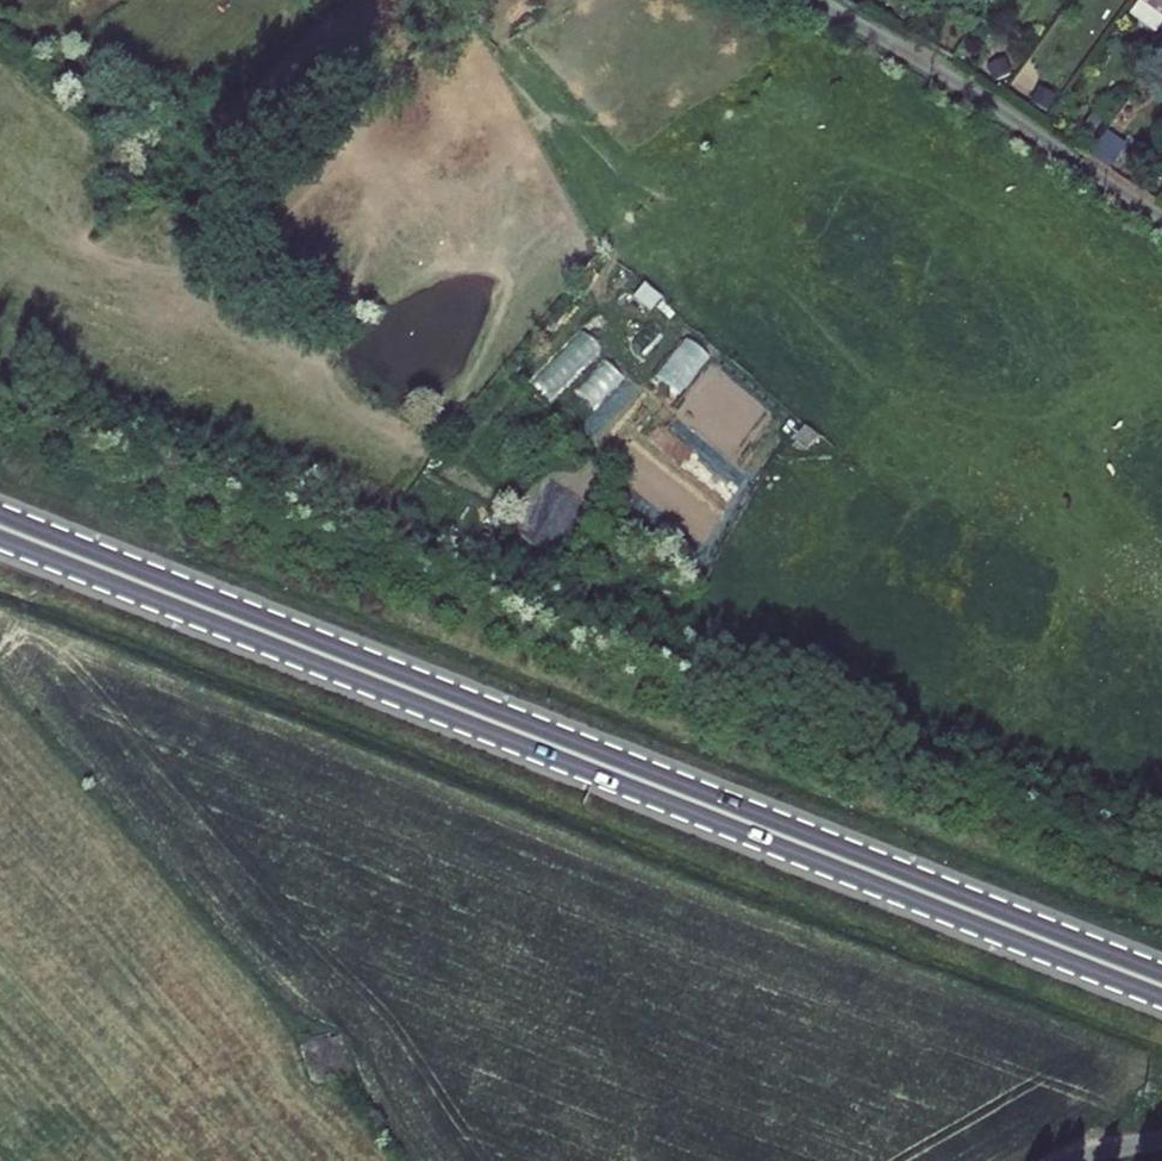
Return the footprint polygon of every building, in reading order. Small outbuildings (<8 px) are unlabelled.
[(1142,0),(1161,15),(1161,0),(1142,0)] [(303,1040),(301,1047),(311,1080),(318,1084),(342,1076),(341,1071),(351,1068),(341,1034),(331,1037),(330,1032),(303,1040)]
